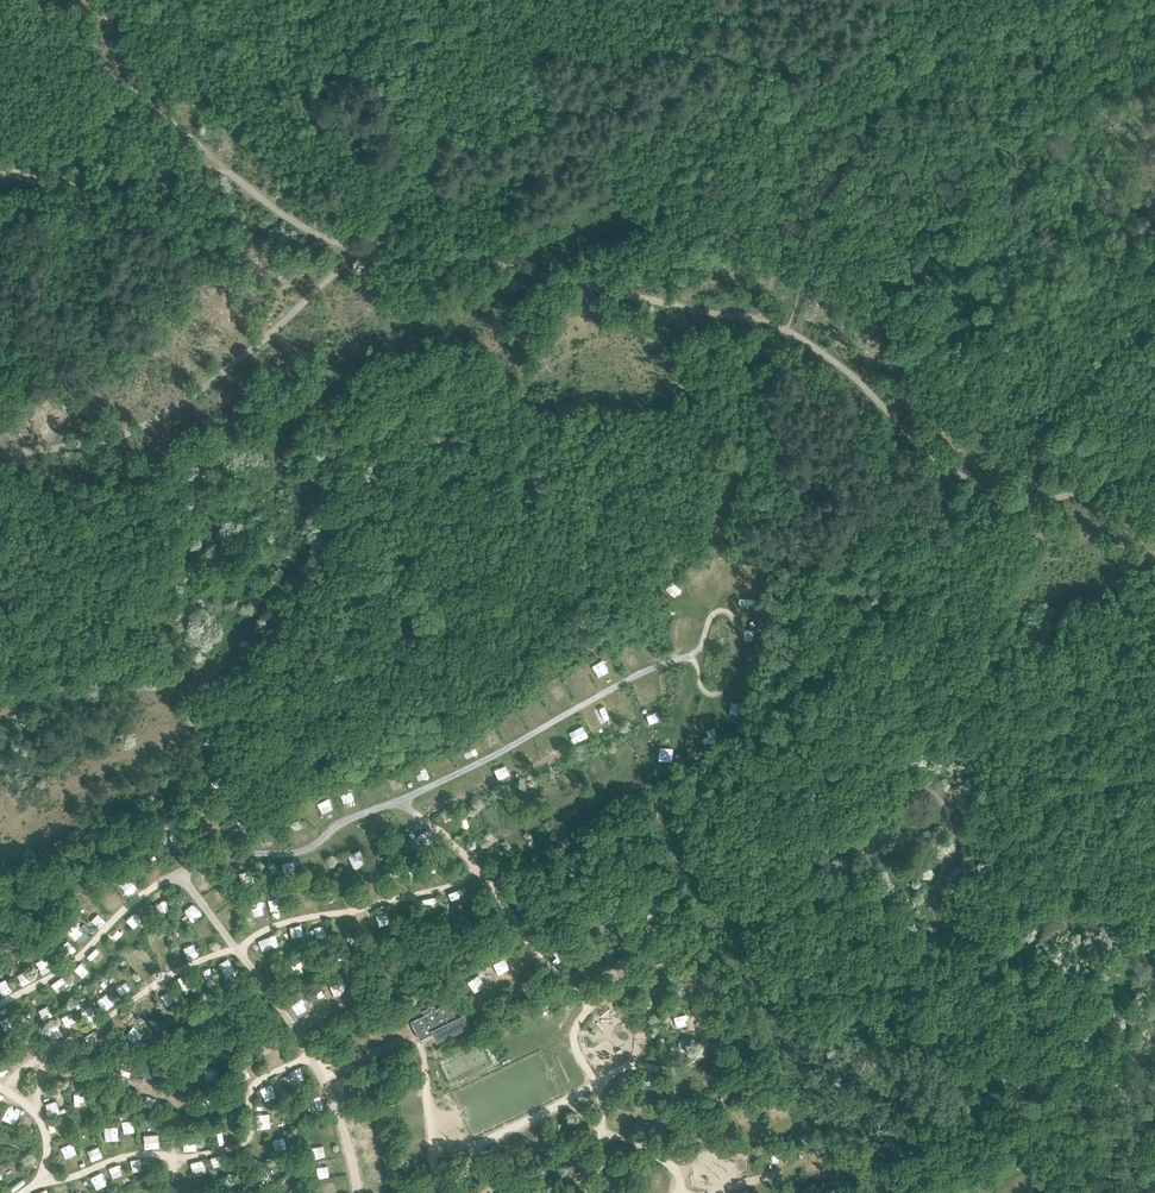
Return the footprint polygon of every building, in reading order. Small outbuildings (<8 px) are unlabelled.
[(715,582),(728,585),(731,572),(717,569),(715,582)] [(737,581),(748,584),(751,575),(740,571),(737,581)] [(701,572),(690,575),(694,586),(704,582),(701,572)] [(669,586),(674,595),(683,591),(678,581),(669,586)] [(627,669),(638,664),(632,653),(622,657),(627,669)] [(593,665),(600,676),(611,670),(604,658),(593,665)] [(737,663),(736,673),(748,675),(750,664),(737,663)] [(571,675),(577,688),(587,684),(581,670),(571,675)] [(643,701),(654,697),(649,685),(638,689),(643,701)] [(558,701),(566,698),(562,688),(554,692),(558,701)] [(621,709),(630,704),(624,694),(615,699),(621,709)] [(538,711),(526,717),(530,725),(543,719),(538,711)] [(579,741),(589,735),(581,722),(571,728),(579,741)] [(492,745),(501,740),(497,732),(488,737),(492,745)] [(549,741),(552,750),(565,745),(561,736),(549,741)] [(517,755),(522,764),(533,758),(528,748),(517,755)] [(440,767),(452,762),(449,754),(437,758),(440,767)] [(495,766),(499,777),(509,773),(505,763),(495,766)] [(481,776),(486,788),(496,784),(491,772),(481,776)] [(461,800),(470,796),(465,784),(455,789),(461,800)] [(342,790),(345,801),(356,797),(352,786),(342,790)] [(319,801),(322,812),(334,808),(331,797),(319,801)] [(179,829),(170,831),(172,843),(182,841),(179,829)] [(359,872),(369,867),(359,848),(349,854),(359,872)] [(204,868),(195,872),(201,883),(209,878),(204,868)] [(132,892),(141,886),(133,875),(124,882),(132,892)] [(213,891),(219,901),(227,897),(221,887),(213,891)] [(155,892),(157,903),(166,902),(165,891),(155,892)] [(317,895),(305,897),(307,908),(318,907),(317,895)] [(193,921),(203,913),(194,902),(184,910),(193,921)] [(221,912),(227,922),(237,916),(231,906),(221,912)] [(253,909),(256,919),(266,917),(263,907),(253,909)] [(128,917),(133,925),(144,918),(139,910),(128,917)] [(91,920),(100,926),(106,918),(97,912),(91,920)] [(79,918),(69,928),(78,937),(88,927),(79,918)] [(202,938),(211,931),(203,921),(194,928),(202,938)] [(294,937),(304,934),(301,924),(291,927),(294,937)] [(113,925),(107,935),(118,941),(123,932),(113,925)] [(316,937),(326,934),(323,925),(313,928),(316,937)] [(277,932),(263,935),(266,947),(280,943),(277,932)] [(155,952),(167,947),(162,937),(151,942),(155,952)] [(189,955),(200,949),(195,939),(184,945),(189,955)] [(97,947),(88,956),(97,964),(105,955),(97,947)] [(39,964),(45,973),(52,969),(47,959),(39,964)] [(142,979),(154,974),(148,960),(136,966),(142,979)] [(83,977),(89,970),(81,962),(75,969),(83,977)] [(231,962),(222,968),(229,978),(237,972),(231,962)] [(477,975),(484,984),(488,981),(481,972),(477,975)] [(19,975),(21,984),(30,982),(28,973),(19,975)] [(212,973),(205,976),(209,985),(216,982),(212,973)] [(52,982),(56,988),(68,981),(64,975),(52,982)] [(467,982),(475,991),(484,984),(475,975),(467,982)] [(9,992),(3,981),(0,983),(0,996),(9,992)] [(183,990),(189,999),(196,994),(191,985),(183,990)] [(415,1029),(428,1022),(432,1031),(465,1013),(459,1002),(451,1006),(443,991),(406,1011),(415,1029)] [(108,992),(101,996),(108,1008),(114,1004),(108,992)] [(164,997),(170,1005),(177,1001),(171,992),(164,997)] [(148,994),(137,1003),(146,1015),(157,1006),(148,994)] [(45,1021),(55,1016),(49,1005),(39,1010),(45,1021)] [(74,1006),(62,1013),(68,1022),(79,1015),(74,1006)] [(54,1037),(65,1034),(61,1023),(50,1027),(54,1037)] [(90,1044),(106,1031),(101,1026),(86,1038),(90,1044)] [(261,1044),(264,1054),(274,1050),(271,1041),(261,1044)] [(0,1074),(9,1071),(6,1062),(0,1064),(0,1074)] [(301,1067),(290,1071),(295,1084),(306,1080),(301,1067)] [(271,1083),(260,1088),(266,1101),(278,1095),(271,1083)] [(337,1086),(339,1096),(350,1093),(348,1083),(337,1086)] [(83,1103),(82,1092),(75,1092),(75,1104),(83,1103)] [(155,1109),(160,1099),(149,1094),(144,1104),(155,1109)] [(313,1110),(323,1105),(319,1096),(309,1100),(313,1110)] [(46,1102),(48,1115),(60,1113),(58,1100),(46,1102)] [(5,1119),(18,1123),(22,1111),(9,1106),(5,1119)] [(134,1118),(122,1119),(122,1131),(135,1130),(134,1118)] [(49,1123),(51,1132),(62,1129),(60,1121),(49,1123)] [(99,1130),(106,1142),(119,1135),(112,1123),(99,1130)] [(216,1130),(219,1142),(231,1140),(228,1127),(216,1130)] [(146,1148),(160,1146),(159,1132),(144,1134),(146,1148)] [(184,1135),(186,1150),(198,1148),(196,1133),(184,1135)] [(286,1137),(274,1138),(275,1149),(288,1147),(286,1137)] [(61,1146),(66,1157),(78,1152),(73,1141),(61,1146)] [(326,1146),(316,1147),(318,1159),(328,1158),(326,1146)] [(91,1162),(102,1157),(98,1147),(87,1151),(91,1162)] [(215,1168),(229,1164),(225,1152),(211,1157),(215,1168)] [(132,1159),(133,1171),(142,1170),(141,1158),(132,1159)] [(195,1175),(206,1174),(205,1158),(194,1159),(195,1175)] [(112,1177),(122,1175),(120,1164),(110,1166),(112,1177)] [(319,1167),(322,1178),(333,1175),(330,1164),(319,1167)] [(1029,1170),(1017,1177),(1023,1188),(1035,1181),(1029,1170)] [(105,1171),(90,1175),(94,1188),(109,1184),(105,1171)] [(88,1189),(84,1177),(72,1182),(76,1192),(88,1189)] [(323,1184),(325,1192),(334,1192),(337,1192),(335,1182),(323,1184)] [(57,1187),(58,1192),(63,1192),(68,1192),(66,1184),(57,1187)]
